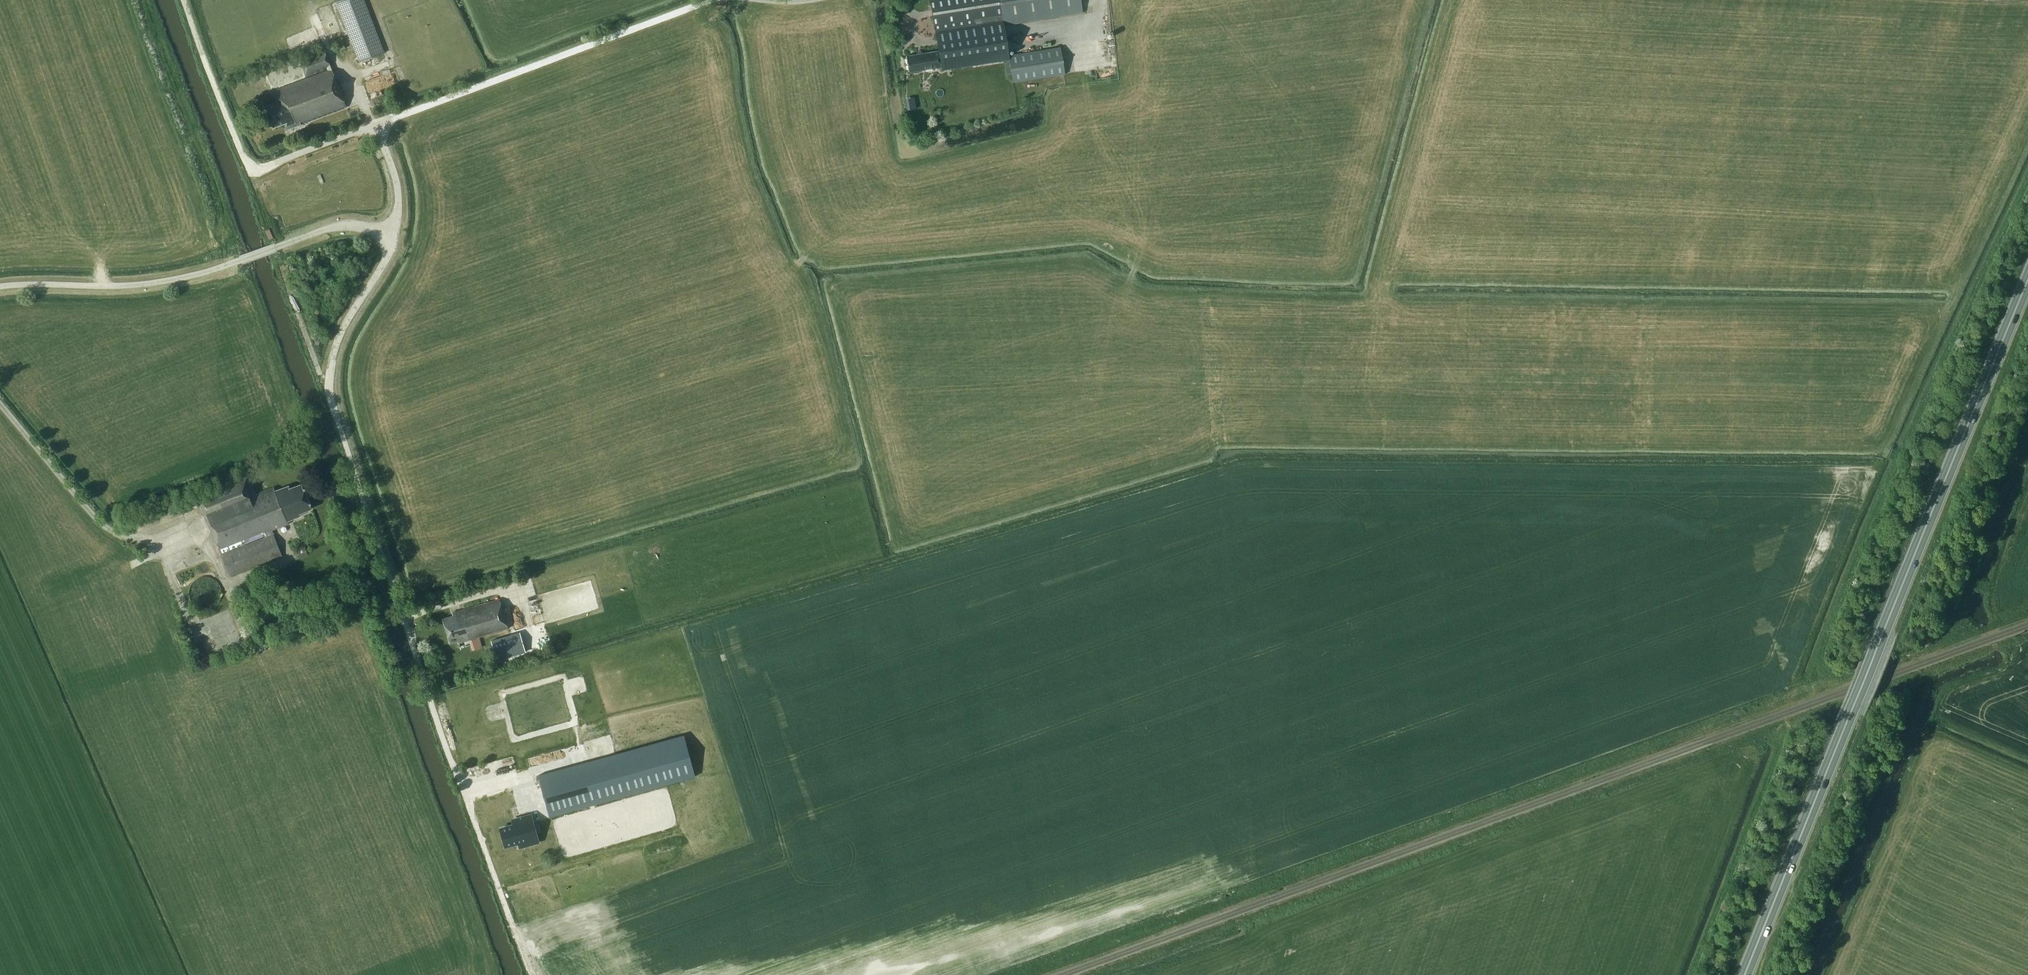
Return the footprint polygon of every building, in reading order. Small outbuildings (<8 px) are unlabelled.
[(364,0),(341,0),(337,2),(360,62),(384,53),(364,0)] [(930,0),(938,50),(906,56),(909,72),(941,67),(941,70),(1004,60),(1006,74),(1011,73),(1013,82),(1065,74),(1060,47),(1009,55),(1004,25),(1083,12),(1081,0),(931,0),(930,0)] [(346,107),(324,50),(300,59),(307,78),(272,91),(276,102),(264,107),(272,127),(284,123),(287,129),(346,107)] [(256,494),(248,473),(197,494),(229,576),(282,555),(272,530),(288,524),(287,520),(300,515),(299,513),(312,508),(302,484),(290,488),(289,486),(275,491),(274,487),(256,494)] [(308,554),(305,546),(293,551),(296,559),(308,554)] [(508,628),(499,599),(452,612),(453,616),(443,619),(450,643),(458,641),(458,643),(508,628)] [(526,652),(520,632),(491,641),(497,661),(526,652)] [(537,775),(549,817),(695,776),(684,735),(537,775)] [(519,824),(501,829),(505,845),(524,840),(525,846),(534,843),(533,837),(537,836),(531,814),(518,818),(519,824)]
